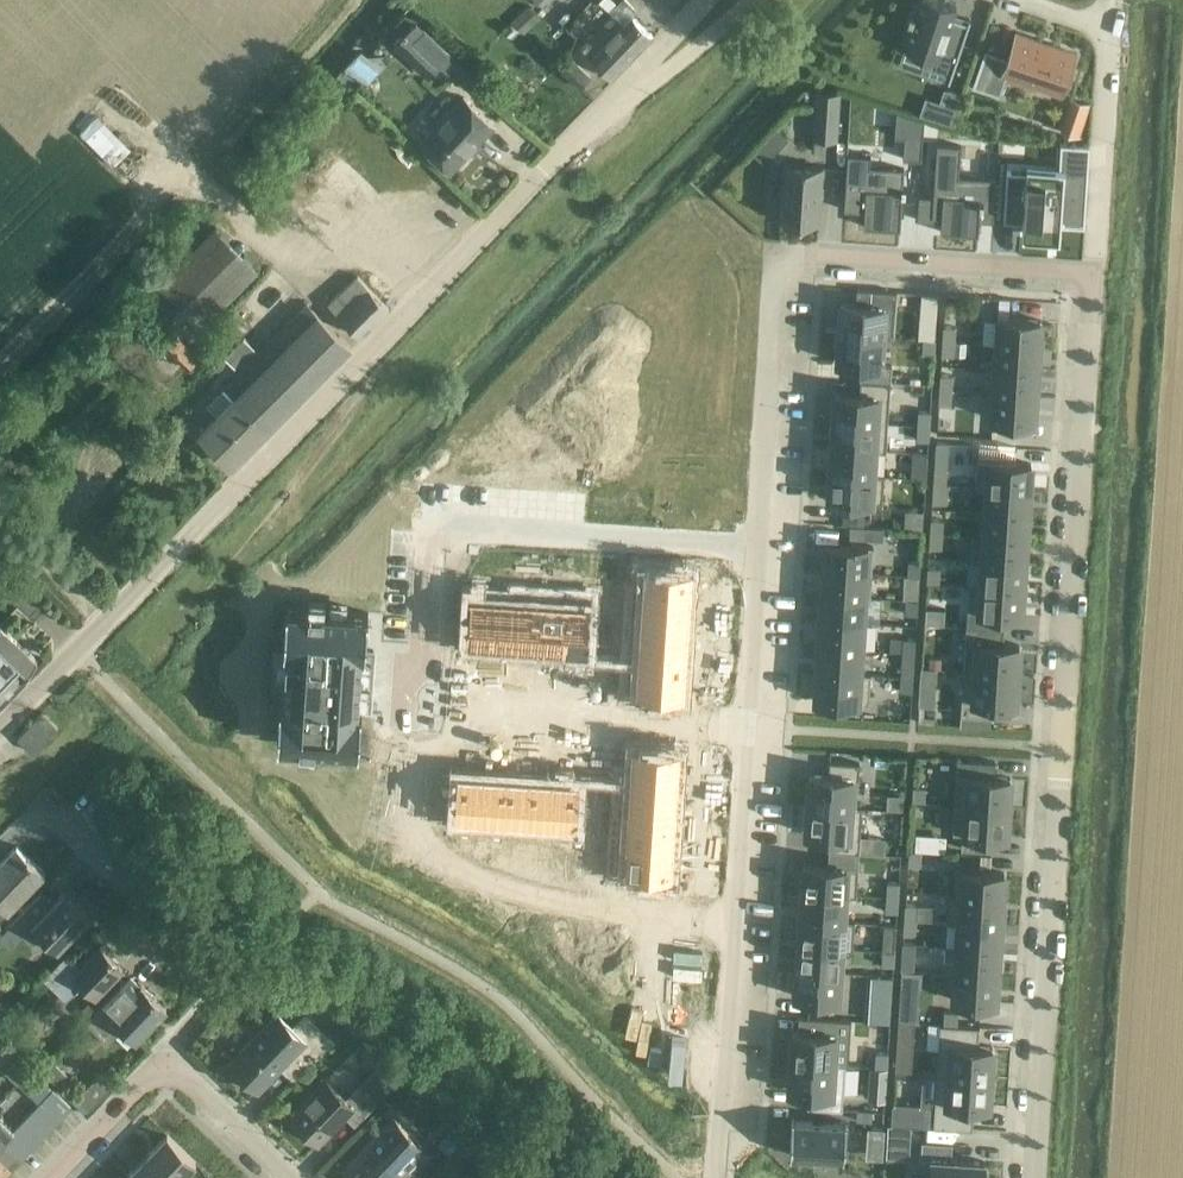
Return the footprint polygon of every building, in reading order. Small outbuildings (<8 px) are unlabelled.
[(653,35),(633,16),(638,12),(626,0),(622,0),(610,11),(614,15),(598,30),(600,31),(582,49),(594,62),(611,78),(653,35)] [(905,30),(911,32),(906,49),(938,60),(936,67),(954,73),(970,23),(954,18),(958,6),(940,0),(922,0),(920,4),(914,2),(905,30)] [(529,5),(512,20),(524,33),(541,17),(529,5)] [(408,28),(392,45),(395,47),(428,79),(441,65),(452,76),(456,71),(465,63),(451,50),(452,49),(427,24),(426,26),(418,17),(408,28)] [(986,49),(973,86),(1001,96),(1008,77),(1063,96),(1079,50),(1016,28),(1006,56),(986,49)] [(591,77),(573,59),(562,70),(581,88),(591,77)] [(517,84),(512,89),(521,98),(530,89),(524,82),(517,84)] [(817,91),(814,138),(838,140),(841,92),(817,91)] [(464,97),(422,142),(451,169),(494,124),(464,97)] [(897,111),(895,137),(905,137),(904,159),(922,160),(925,120),(897,111)] [(1068,119),(1064,131),(1079,136),(1083,124),(1068,119)] [(937,143),(932,217),(942,218),(941,232),(980,235),(981,221),(995,222),(998,178),(961,175),(963,145),(937,143)] [(1008,173),(1005,221),(1025,222),(1024,236),(1060,239),(1061,225),(1085,227),(1090,147),(1062,145),(1061,169),(1028,167),(1027,174),(1008,173)] [(849,155),(845,210),(866,211),(865,226),(901,229),(904,194),(906,194),(906,187),(904,187),(905,168),(871,166),(872,156),(849,155)] [(784,164),(781,221),(821,223),(824,167),(784,164)] [(192,341),(260,270),(216,228),(148,298),(192,341)] [(329,304),(344,320),(361,336),(389,308),(358,276),(347,286),(340,280),(328,292),(334,298),(329,304)] [(843,303),(840,334),(883,337),(894,338),(898,292),(858,289),(857,304),(856,304),(846,304),(843,303)] [(1001,299),(1000,315),(1011,316),(1012,300),(1001,299)] [(307,304),(242,372),(220,395),(230,405),(201,435),(216,450),(233,466),(351,347),(334,330),(307,304)] [(996,315),(994,342),(1044,345),(1046,318),(1011,316),(1000,315),(996,315)] [(154,336),(189,370),(200,358),(166,324),(154,336)] [(945,327),(944,341),(956,342),(956,327),(945,327)] [(840,334),(839,363),(863,364),(862,379),(892,381),(893,366),(881,366),(883,337),(840,334)] [(226,357),(239,368),(258,347),(245,335),(226,357)] [(924,338),(923,353),(935,354),(936,339),(935,339),(924,338)] [(944,341),(943,355),(955,356),(956,342),(944,341)] [(994,342),(992,368),(1042,372),(1044,345),(994,342)] [(992,368),(990,395),(1040,399),(1042,372),(992,368)] [(902,373),(901,382),(911,383),(920,384),(921,374),(902,373)] [(942,375),(941,389),(952,390),(953,376),(942,375)] [(836,393),(835,419),(889,423),(890,402),(892,381),(862,379),(861,394),(836,393)] [(941,389),(940,403),(952,404),(952,390),(941,389)] [(990,395),(988,422),(1038,425),(1040,399),(990,395)] [(919,411),(918,425),(931,426),(932,411),(919,411)] [(835,419),(833,448),(875,451),(887,452),(889,423),(835,419)] [(918,425),(917,439),(930,440),(931,426),(918,425)] [(833,448),(831,471),(873,474),(875,451),(833,448)] [(1010,448),(1009,462),(1023,463),(1024,449),(1010,448)] [(914,452),(913,465),(928,466),(929,453),(914,452)] [(978,460),(977,487),(1030,490),(1032,464),(1023,463),(1009,462),(978,460)] [(913,465),(912,478),(927,479),(928,470),(928,466),(913,465)] [(935,470),(935,484),(947,485),(948,470),(935,470)] [(831,471),(829,499),(884,502),(884,488),(885,475),(873,474),(831,471)] [(934,486),(933,503),(947,504),(949,487),(949,485),(947,485),(935,484),(934,486)] [(977,487),(977,488),(988,488),(986,512),(1029,515),(1030,490),(977,487)] [(973,536),(973,537),(1027,540),(1029,515),(986,512),(985,537),(973,536)] [(932,519),(931,534),(943,534),(944,520),(932,519)] [(931,534),(930,548),(942,549),(943,534),(931,534)] [(973,537),(972,561),(1025,564),(1027,540),(973,537)] [(827,543),(825,570),(867,572),(873,573),(874,546),(827,543)] [(484,555),(483,567),(499,568),(500,556),(484,555)] [(507,556),(506,568),(522,569),(523,557),(507,556)] [(523,557),(522,569),(537,570),(538,558),(523,557)] [(553,559),(552,571),(567,572),(568,560),(553,559)] [(568,560),(567,572),(583,573),(584,561),(568,560)] [(910,560),(908,575),(921,576),(922,561),(910,560)] [(970,584),(970,585),(1024,589),(1025,564),(972,561),(972,562),(983,562),(981,585),(970,584)] [(648,569),(646,595),(690,598),(692,572),(687,572),(687,569),(674,568),(674,571),(648,569)] [(929,568),(928,582),(940,583),(941,569),(929,568)] [(825,570),(823,594),(865,597),(867,572),(825,570)] [(905,575),(904,585),(920,587),(921,576),(908,575),(905,575)] [(602,576),(601,592),(613,593),(614,577),(602,576)] [(928,582),(927,596),(939,597),(940,583),(928,582)] [(970,585),(968,612),(1022,616),(1024,589),(970,585)] [(823,594),(821,620),(863,623),(865,597),(823,594)] [(646,595),(644,619),(688,622),(690,598),(646,595)] [(907,599),(906,614),(918,615),(919,600),(907,599)] [(471,600),(468,643),(494,645),(497,602),(471,600)] [(601,601),(600,616),(611,617),(612,601),(601,601)] [(497,602),(494,645),(517,646),(519,604),(497,602)] [(519,604),(517,646),(539,648),(542,605),(519,604)] [(542,605),(539,648),(562,649),(565,607),(542,605)] [(281,702),(278,742),(360,747),(363,711),(370,711),(374,650),(367,649),(369,612),(287,607),(285,646),(289,647),(285,703),(281,702)] [(565,607),(562,649),(588,651),(590,608),(565,607)] [(600,616),(599,632),(610,632),(611,617),(600,616)] [(644,619),(643,643),(687,646),(688,622),(644,619)] [(821,620),(820,647),(862,650),(863,623),(821,620)] [(0,624),(0,697),(1,698),(21,677),(21,678),(38,661),(0,624)] [(964,670),(964,671),(1018,675),(1020,645),(1005,644),(1006,628),(967,626),(966,648),(964,670)] [(904,638),(903,652),(916,653),(917,638),(904,638)] [(643,643),(641,667),(685,670),(687,646),(643,643)] [(820,647),(818,670),(860,673),(862,650),(820,647)] [(597,649),(596,664),(608,665),(609,650),(597,649)] [(903,666),(902,676),(914,677),(915,667),(916,653),(903,652),(903,666)] [(596,664),(595,680),(607,681),(608,665),(596,664)] [(641,667),(639,693),(683,696),(685,670),(641,667)] [(922,668),(919,705),(921,706),(926,706),(935,707),(938,669),(922,668)] [(818,670),(816,701),(870,704),(872,673),(860,673),(818,670)] [(962,715),(961,725),(991,727),(992,717),(992,703),(1016,704),(1018,675),(964,671),(962,715)] [(902,676),(901,691),(913,691),(914,677),(902,676)] [(59,728),(42,712),(18,737),(35,753),(59,728)] [(892,741),(880,742),(880,755),(892,757),(892,741)] [(636,749),(634,774),(678,777),(680,752),(636,749)] [(590,756),(589,771),(601,772),(602,757),(590,756)] [(892,759),(880,759),(879,773),(891,774),(892,759)] [(957,789),(956,804),(1009,807),(1011,778),(995,777),(996,762),(958,759),(957,774),(957,789)] [(810,775),(809,803),(858,806),(861,763),(831,761),(830,776),(810,775)] [(589,771),(588,787),(600,788),(601,772),(589,771)] [(634,774),(632,799),(676,802),(678,777),(634,774)] [(460,776),(457,818),(482,820),(485,777),(460,776)] [(485,777),(482,820),(505,821),(508,779),(485,777)] [(508,779),(505,821),(532,823),(534,781),(508,779)] [(534,781),(532,823),(554,825),(557,782),(534,781)] [(557,782),(554,825),(576,826),(579,784),(557,782)] [(914,787),(913,801),(925,802),(926,788),(914,787)] [(632,799),(631,823),(675,826),(676,802),(632,799)] [(809,803),(807,833),(831,835),(830,850),(860,852),(863,806),(858,806),(809,803)] [(587,804),(586,820),(598,821),(599,805),(587,804)] [(956,804),(954,833),(963,834),(962,849),(992,851),(993,836),(1007,837),(1009,807),(956,804)] [(586,820),(585,835),(597,836),(598,821),(586,820)] [(631,823),(629,847),(673,850),(674,838),(675,826),(631,823)] [(584,844),(583,860),(595,860),(596,845),(584,844)] [(30,889),(46,872),(18,845),(0,864),(0,920),(30,889)] [(629,847),(627,872),(654,874),(654,877),(667,878),(667,875),(671,875),(673,850),(629,847)] [(805,864),(803,893),(845,895),(857,896),(859,868),(860,868),(860,852),(830,850),(829,866),(805,864)] [(910,851),(909,865),(921,866),(922,852),(910,851)] [(464,852),(464,864),(479,865),(480,853),(464,852)] [(487,853),(487,865),(502,866),(503,854),(487,853)] [(503,854),(502,866),(517,867),(518,855),(503,854)] [(982,855),(981,865),(993,866),(994,855),(982,855)] [(533,856),(532,868),(547,869),(548,857),(533,856)] [(548,857),(547,869),(563,870),(564,859),(548,857)] [(957,870),(955,896),(1003,899),(1005,873),(981,871),(957,870)] [(888,883),(887,897),(899,898),(900,883),(888,883)] [(35,899),(19,916),(11,923),(33,944),(43,933),(59,948),(91,915),(66,891),(47,910),(35,899)] [(803,893),(801,918),(844,921),(845,895),(803,893)] [(950,895),(948,922),(1002,925),(1003,912),(1003,899),(955,896),(950,895)] [(887,897),(887,911),(898,912),(899,898),(887,897)] [(906,905),(905,919),(917,920),(918,905),(906,905)] [(801,918),(800,947),(842,949),(854,950),(856,921),(844,921),(801,918)] [(905,919),(905,933),(916,934),(917,920),(905,919)] [(946,945),(946,948),(973,949),(1000,951),(1001,938),(1002,925),(948,922),(946,945)] [(885,924),(884,950),(896,951),(898,925),(885,924)] [(904,943),(902,970),(914,971),(916,943),(904,943)] [(68,953),(51,970),(44,978),(69,1000),(84,983),(97,995),(107,984),(123,966),(101,945),(81,966),(68,953)] [(800,947),(798,971),(841,974),(842,949),(800,947)] [(946,948),(945,974),(956,974),(977,976),(998,977),(1000,951),(973,949),(946,948)] [(884,950),(883,965),(895,966),(896,951),(884,950)] [(902,970),(901,984),(913,985),(914,971),(902,970)] [(798,971),(796,996),(839,999),(841,974),(798,971)] [(956,974),(954,1000),(975,1002),(997,1003),(998,977),(977,976),(956,974)] [(131,977),(86,1023),(102,1038),(118,1022),(137,1040),(167,1008),(142,985),(141,986),(131,977)] [(868,988),(866,1020),(891,1022),(893,990),(868,988)] [(91,1001),(80,1012),(88,1020),(99,1008),(91,1001)] [(945,1011),(944,1023),(959,1024),(959,1012),(945,1011)] [(276,1016),(233,1060),(261,1088),(289,1058),(301,1069),(299,1072),(300,1072),(333,1038),(306,1012),(290,1029),(276,1016)] [(794,1032),(792,1062),(834,1065),(845,1066),(849,1066),(852,1020),(800,1017),(799,1032),(794,1032)] [(941,1024),(938,1073),(991,1076),(993,1046),(979,1045),(980,1026),(941,1024)] [(373,1027),(369,1031),(379,1041),(384,1036),(373,1027)] [(328,1081),(309,1100),(292,1118),(319,1143),(345,1116),(356,1126),(412,1068),(385,1042),(370,1057),(379,1065),(360,1084),(346,1098),(328,1081)] [(226,1047),(223,1051),(233,1060),(236,1056),(226,1047)] [(12,1050),(1,1061),(14,1073),(24,1062),(12,1050)] [(897,1050),(896,1070),(912,1071),(914,1051),(897,1050)] [(877,1052),(876,1066),(888,1067),(889,1053),(877,1052)] [(44,1071),(58,1085),(68,1075),(54,1061),(44,1071)] [(792,1062),(790,1091),(812,1092),(811,1106),(842,1108),(845,1066),(834,1065),(792,1062)] [(101,1072),(77,1098),(90,1110),(114,1084),(101,1072)] [(893,1102),(892,1124),(912,1126),(934,1127),(974,1130),(975,1105),(990,1106),(991,1076),(938,1073),(938,1074),(936,1105),(924,1104),(893,1102)] [(53,1089),(44,1099),(63,1117),(70,1110),(71,1109),(73,1107),(53,1089)] [(44,1099),(33,1109),(52,1128),(63,1117),(44,1099)] [(23,1121),(42,1139),(52,1128),(33,1109),(23,1121)] [(858,1111),(857,1121),(873,1122),(874,1112),(858,1111)] [(5,1141),(14,1132),(15,1131),(13,1130),(0,1117),(0,1146),(5,1141)] [(362,1151),(345,1169),(355,1177),(395,1177),(400,1173),(404,1177),(420,1177),(439,1159),(395,1117),(362,1151)] [(793,1118),(791,1155),(792,1155),(792,1153),(816,1154),(815,1165),(837,1167),(838,1156),(844,1156),(844,1158),(845,1158),(847,1122),(846,1122),(846,1124),(794,1121),(794,1118),(793,1118)] [(462,1119),(439,1143),(450,1153),(473,1129),(462,1119)] [(15,1131),(14,1132),(33,1148),(42,1139),(23,1121),(13,1130),(15,1131)] [(889,1124),(886,1157),(898,1158),(910,1159),(912,1126),(892,1124),(889,1124)] [(5,1141),(23,1159),(33,1148),(14,1132),(5,1141)] [(197,1163),(168,1135),(147,1157),(169,1177),(182,1177),(197,1163)] [(0,1146),(0,1157),(13,1169),(23,1159),(5,1141),(0,1146)] [(922,1158),(934,1159),(932,1177),(985,1177),(986,1162),(952,1160),(953,1143),(923,1141),(922,1158)] [(1,1177),(4,1177),(13,1169),(0,1157),(0,1177),(1,1177)] [(126,1177),(169,1177),(147,1157),(126,1177)]
